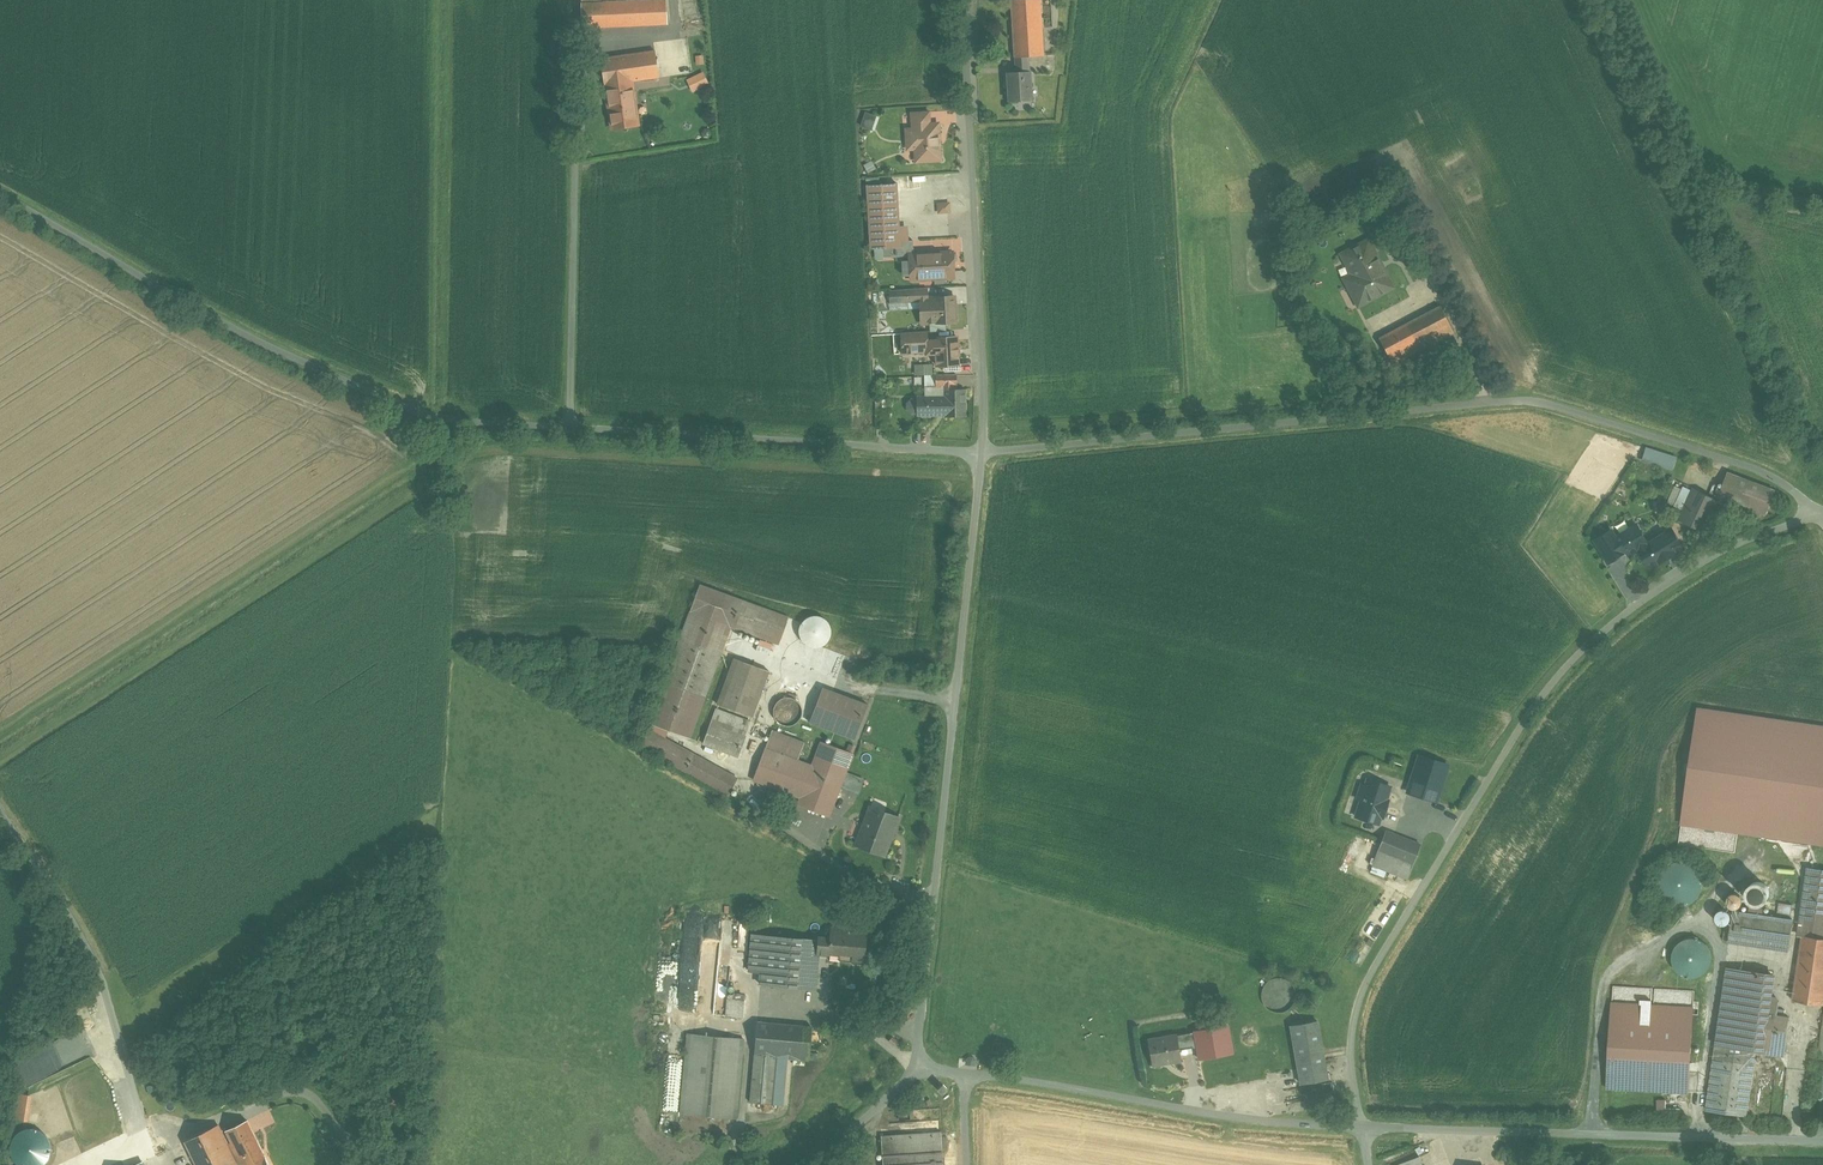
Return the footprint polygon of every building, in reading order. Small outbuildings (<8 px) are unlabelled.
[(583,27),(610,26),(609,2),(608,0),(582,0),(583,27)] [(609,2),(610,26),(667,23),(666,0),(663,0),(609,2)] [(1014,57),(1028,56),(1043,55),(1040,0),(1011,0),(1014,57)] [(655,51),(601,58),(605,85),(606,87),(633,83),(632,81),(659,77),(655,51)] [(1028,56),(1014,57),(1015,73),(1007,73),(1007,75),(1009,75),(1010,89),(1008,90),(1009,101),(1032,100),(1030,71),(1029,71),(1028,56)] [(633,83),(606,87),(611,128),(638,124),(633,83)] [(929,112),(910,113),(912,130),(907,130),(907,142),(914,142),(915,143),(916,161),(939,159),(937,124),(930,125),(929,112)] [(896,183),(866,185),(870,249),(892,248),(900,247),(900,241),(896,183)] [(913,240),(900,241),(900,247),(892,248),(893,257),(913,256),(913,240)] [(1392,287),(1367,241),(1341,255),(1352,275),(1344,279),(1349,289),(1350,288),(1357,284),(1359,289),(1355,291),(1362,302),(1358,304),(1357,304),(1358,305),(1366,301),(1392,287)] [(932,260),(911,261),(912,281),(934,280),(934,278),(953,277),(952,252),(932,254),(932,260)] [(926,289),(888,291),(889,303),(920,301),(927,301),(927,298),(926,289)] [(954,296),(927,298),(927,301),(920,301),(922,323),(929,323),(930,331),(945,331),(945,322),(956,321),(954,296)] [(1440,307),(1379,339),(1382,344),(1392,365),(1453,333),(1440,307)] [(1368,326),(1356,332),(1367,352),(1382,344),(1379,339),(1376,340),(1368,326)] [(926,332),(913,333),(901,334),(902,350),(935,348),(935,341),(926,342),(926,332)] [(957,337),(935,338),(935,341),(935,348),(936,365),(958,364),(957,337)] [(936,375),(925,376),(925,388),(936,388),(936,375)] [(957,375),(936,375),(936,388),(945,388),(945,389),(957,389),(957,375)] [(957,389),(945,389),(945,397),(945,412),(965,412),(965,389),(957,389)] [(945,397),(918,398),(911,398),(907,403),(907,409),(912,414),(918,414),(918,415),(945,415),(945,412),(945,397)] [(885,409),(877,409),(878,429),(887,428),(885,409)] [(1774,492),(1728,474),(1719,497),(1766,514),(1774,492)] [(1720,501),(1693,489),(1679,520),(1705,533),(1720,501)] [(1642,548),(1649,544),(1638,524),(1615,538),(1610,530),(1594,540),(1608,563),(1628,551),(1630,555),(1639,549),(1640,550),(1643,549),(1642,548)] [(1649,544),(1642,548),(1643,549),(1648,557),(1645,559),(1650,568),(1683,548),(1672,530),(1649,544)] [(745,601),(700,585),(691,611),(731,626),(735,628),(745,601)] [(745,601),(735,628),(780,644),(790,618),(745,601)] [(731,626),(691,611),(650,724),(690,738),(731,626)] [(830,637),(831,631),(830,625),(826,620),(821,617),(815,616),(809,617),(804,621),(801,626),(799,632),(801,638),(804,643),(810,646),(816,648),(822,646),(827,643),(830,637)] [(769,671),(735,658),(718,704),(752,717),(769,671)] [(868,705),(823,688),(810,722),(855,739),(868,705)] [(801,717),(802,711),(801,706),(798,701),(793,698),(787,697),(782,698),(777,701),(774,706),(773,712),(775,717),(778,722),(783,725),(788,726),(794,725),(798,722),(801,717)] [(751,721),(716,708),(711,723),(746,736),(751,721)] [(1699,710),(1682,823),(1822,844),(1822,728),(1699,710)] [(746,736),(711,723),(704,744),(739,757),(746,736)] [(738,779),(650,730),(641,747),(729,796),(738,779)] [(805,742),(772,730),(770,738),(802,750),(805,742)] [(813,767),(798,761),(802,750),(770,738),(754,780),(801,797),(799,804),(829,816),(852,754),(822,742),(813,767)] [(1447,765),(1419,756),(1408,792),(1436,801),(1447,765)] [(863,779),(848,773),(843,787),(858,792),(863,779)] [(1361,800),(1356,816),(1379,824),(1381,816),(1383,817),(1388,801),(1386,800),(1391,787),(1370,780),(1368,786),(1361,784),(1357,798),(1361,800)] [(898,818),(871,807),(864,824),(866,825),(859,845),(857,844),(857,845),(884,855),(885,854),(883,854),(892,832),(893,832),(898,818)] [(1421,845),(1385,832),(1373,865),(1408,878),(1421,845)] [(1809,868),(1799,935),(1803,936),(1822,938),(1822,871),(1809,868)] [(1742,904),(1742,901),(1742,898),(1740,896),(1738,894),(1735,894),(1732,894),(1730,896),(1728,899),(1727,901),(1728,904),(1730,907),(1732,908),(1735,909),(1738,908),(1740,907),(1742,904)] [(1792,905),(1779,903),(1777,916),(1790,918),(1792,905)] [(1731,920),(1731,917),(1730,915),(1729,912),(1726,910),(1723,910),(1720,911),(1718,912),(1716,915),(1716,918),(1717,921),(1718,923),(1721,925),(1724,925),(1727,925),(1729,923),(1731,920)] [(849,911),(847,930),(831,928),(831,938),(819,937),(818,940),(819,940),(818,953),(830,954),(830,952),(841,953),(841,959),(864,961),(867,931),(866,931),(868,912),(849,911)] [(1793,920),(1733,911),(1729,942),(1789,950),(1793,920)] [(806,939),(764,935),(760,984),(814,989),(814,988),(815,988),(818,953),(819,940),(818,940),(806,939)] [(1803,936),(1793,1000),(1822,1005),(1822,938),(1803,936)] [(1711,965),(1712,958),(1711,950),(1706,944),(1699,939),(1692,938),(1684,940),(1678,944),(1673,951),(1672,959),(1674,966),(1678,973),(1685,977),(1693,978),(1700,976),(1707,972),(1711,965)] [(1742,986),(1744,970),(1729,968),(1717,1044),(1733,1047),(1742,986)] [(1773,975),(1744,970),(1742,986),(1771,990),(1773,975)] [(1296,997),(1295,991),(1293,985),(1289,981),(1283,978),(1277,978),(1272,979),(1266,983),(1263,988),(1262,995),(1263,1001),(1267,1007),(1270,1010),(1274,1011),(1280,1012),(1285,1011),(1290,1007),(1294,1003),(1296,997)] [(1771,990),(1742,986),(1733,1047),(1762,1052),(1770,997),(1771,990)] [(1777,998),(1770,997),(1762,1052),(1784,1055),(1790,1017),(1784,1016),(1785,1010),(1778,1009),(1779,1001),(1777,998)] [(1316,1020),(1291,1025),(1303,1084),(1327,1079),(1316,1020)] [(811,1027),(757,1022),(754,1055),(785,1058),(794,1058),(809,1060),(811,1027)] [(1227,1025),(1194,1031),(1196,1044),(1199,1058),(1232,1052),(1227,1025)] [(1194,1031),(1147,1040),(1151,1063),(1168,1060),(1168,1062),(1180,1060),(1178,1047),(1196,1044),(1194,1031)] [(744,1039),(688,1034),(680,1113),(736,1118),(744,1039)] [(1733,1047),(1717,1044),(1708,1110),(1745,1116),(1755,1055),(1761,1056),(1762,1052),(1733,1047)] [(785,1058),(754,1055),(751,1102),(780,1105),(785,1058)] [(1690,1062),(1609,1057),(1607,1088),(1688,1093),(1690,1062)] [(941,1087),(938,1089),(943,1094),(948,1090),(943,1085),(941,1087)] [(248,1120),(227,1130),(233,1142),(244,1164),(270,1164),(248,1120)] [(218,1125),(186,1141),(198,1164),(244,1164),(233,1142),(228,1145),(218,1125)] [(52,1148),(50,1141),(45,1134),(39,1130),(31,1128),(23,1130),(16,1135),(12,1141),(11,1149),(12,1157),(17,1164),(19,1164),(43,1164),(46,1163),(50,1156),(52,1148)] [(882,1136),(884,1164),(944,1164),(941,1132),(882,1136)] [(1397,1164),(1422,1164),(1419,1156),(1397,1164)]
